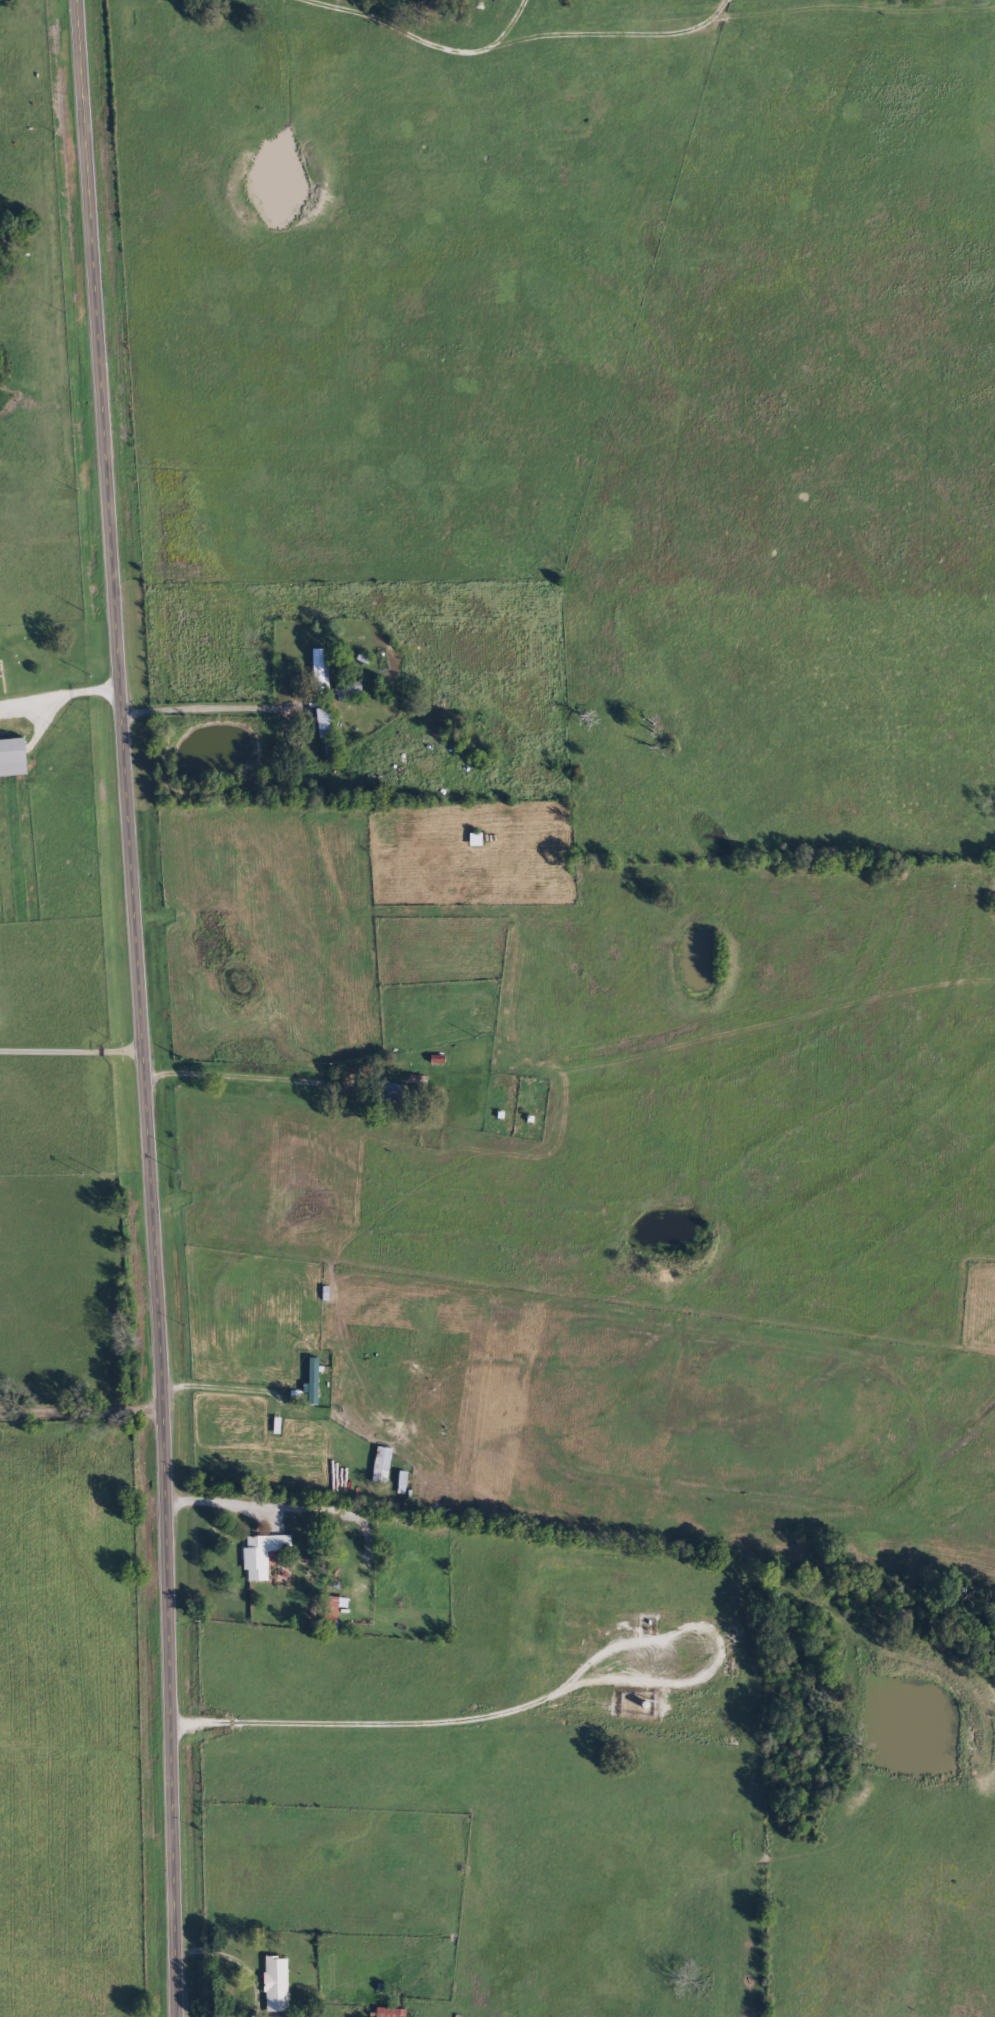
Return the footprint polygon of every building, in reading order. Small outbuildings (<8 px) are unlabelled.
[(331,660),(327,661),(327,650),(314,650),(316,697),(332,697),(331,660)] [(339,702),(364,701),(364,682),(338,683),(339,702)] [(322,740),(339,737),(334,708),(317,711),(322,740)] [(30,740),(0,741),(0,778),(32,776),(30,740)] [(378,1102),(406,1103),(407,1084),(378,1083),(378,1102)] [(374,1483),(389,1485),(396,1450),(381,1447),(374,1483)] [(271,1582),(271,1552),(295,1552),(295,1537),(249,1538),(250,1549),(245,1549),(246,1572),(250,1572),(251,1583),(271,1582)] [(351,1609),(351,1599),(334,1598),(334,1618),(341,1618),(341,1609),(351,1609)] [(291,2013),(290,1958),(268,1959),(268,2013),(291,2013)] [(409,2010),(379,2009),(379,2016),(409,2016),(409,2010)]
